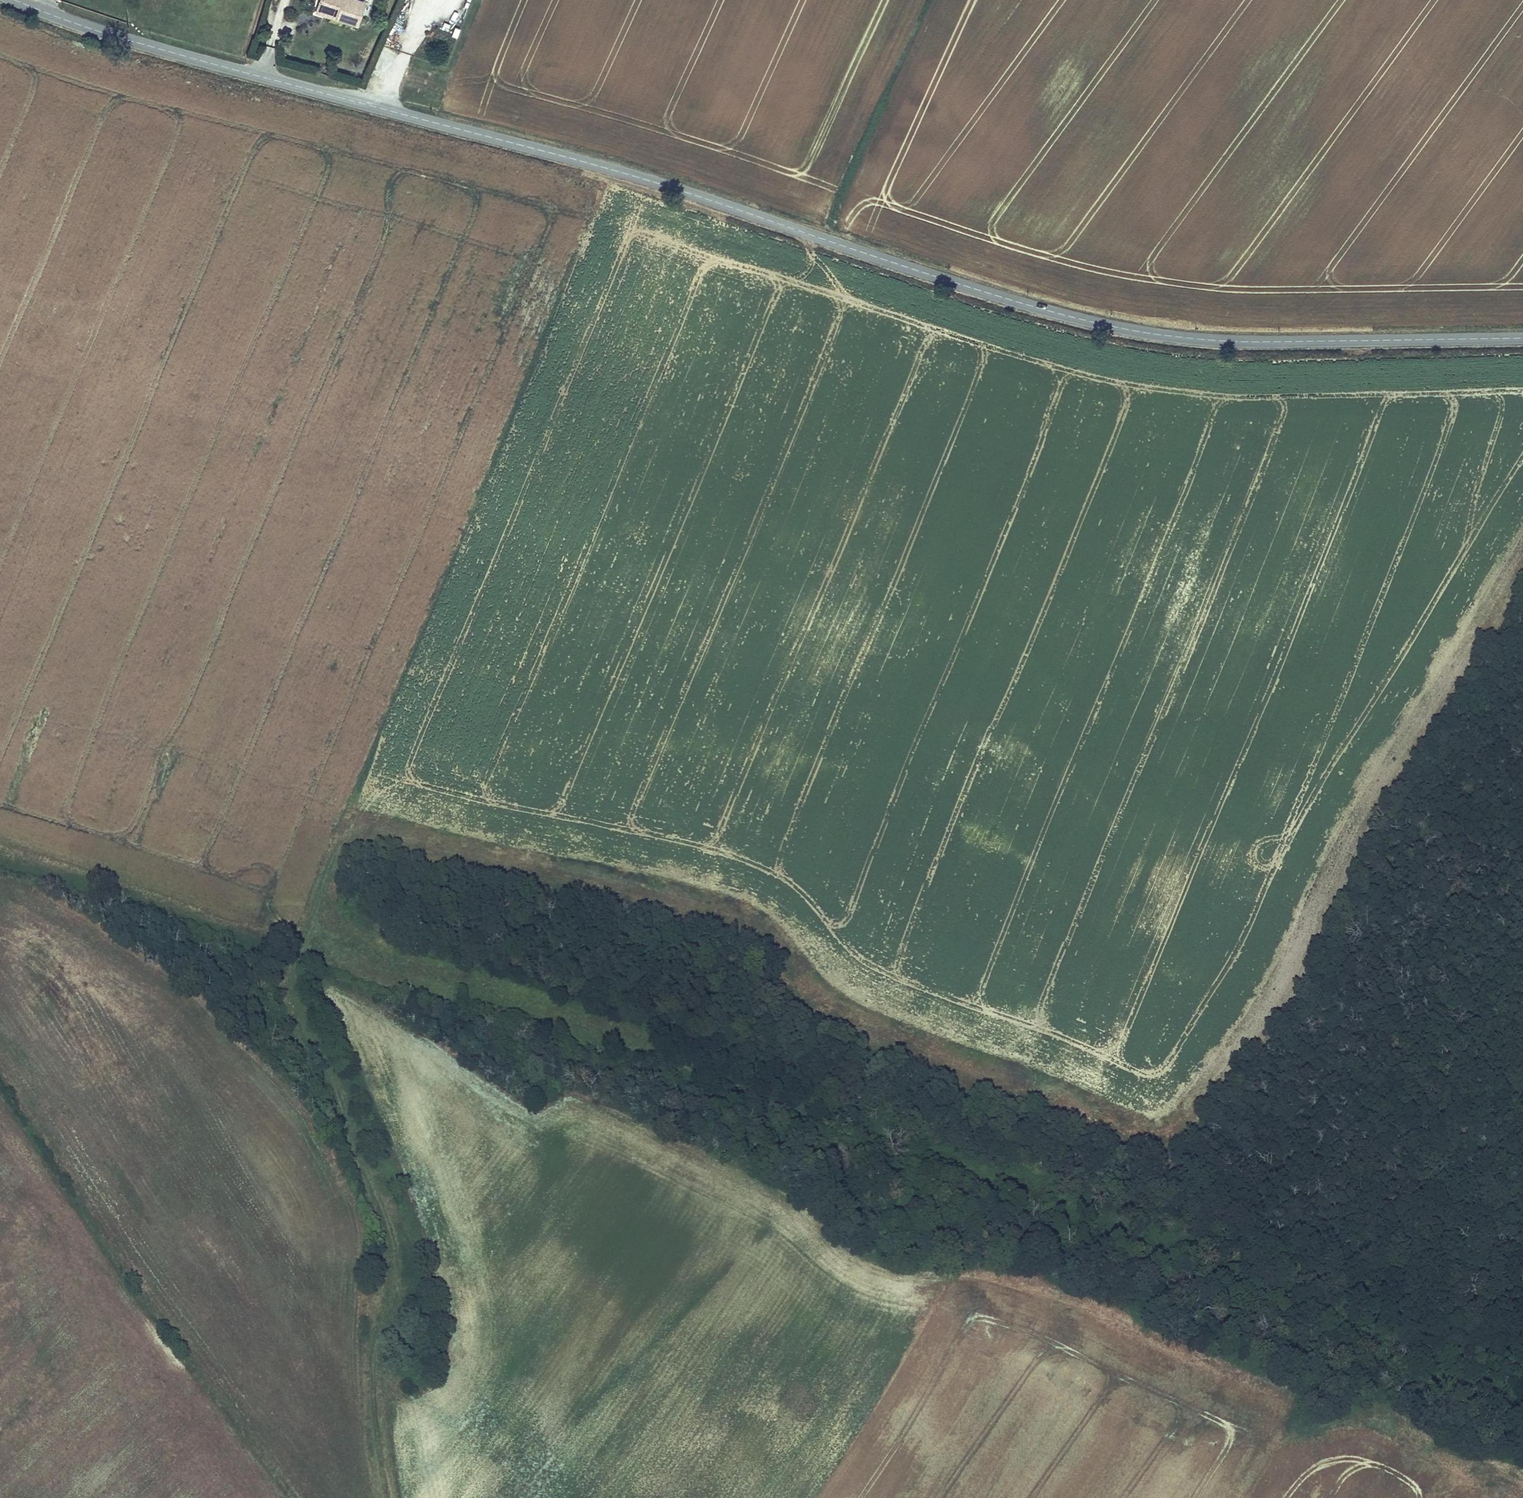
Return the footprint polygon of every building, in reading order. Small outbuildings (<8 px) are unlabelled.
[(357,26),(366,0),(318,0),(314,12),(357,26)]
